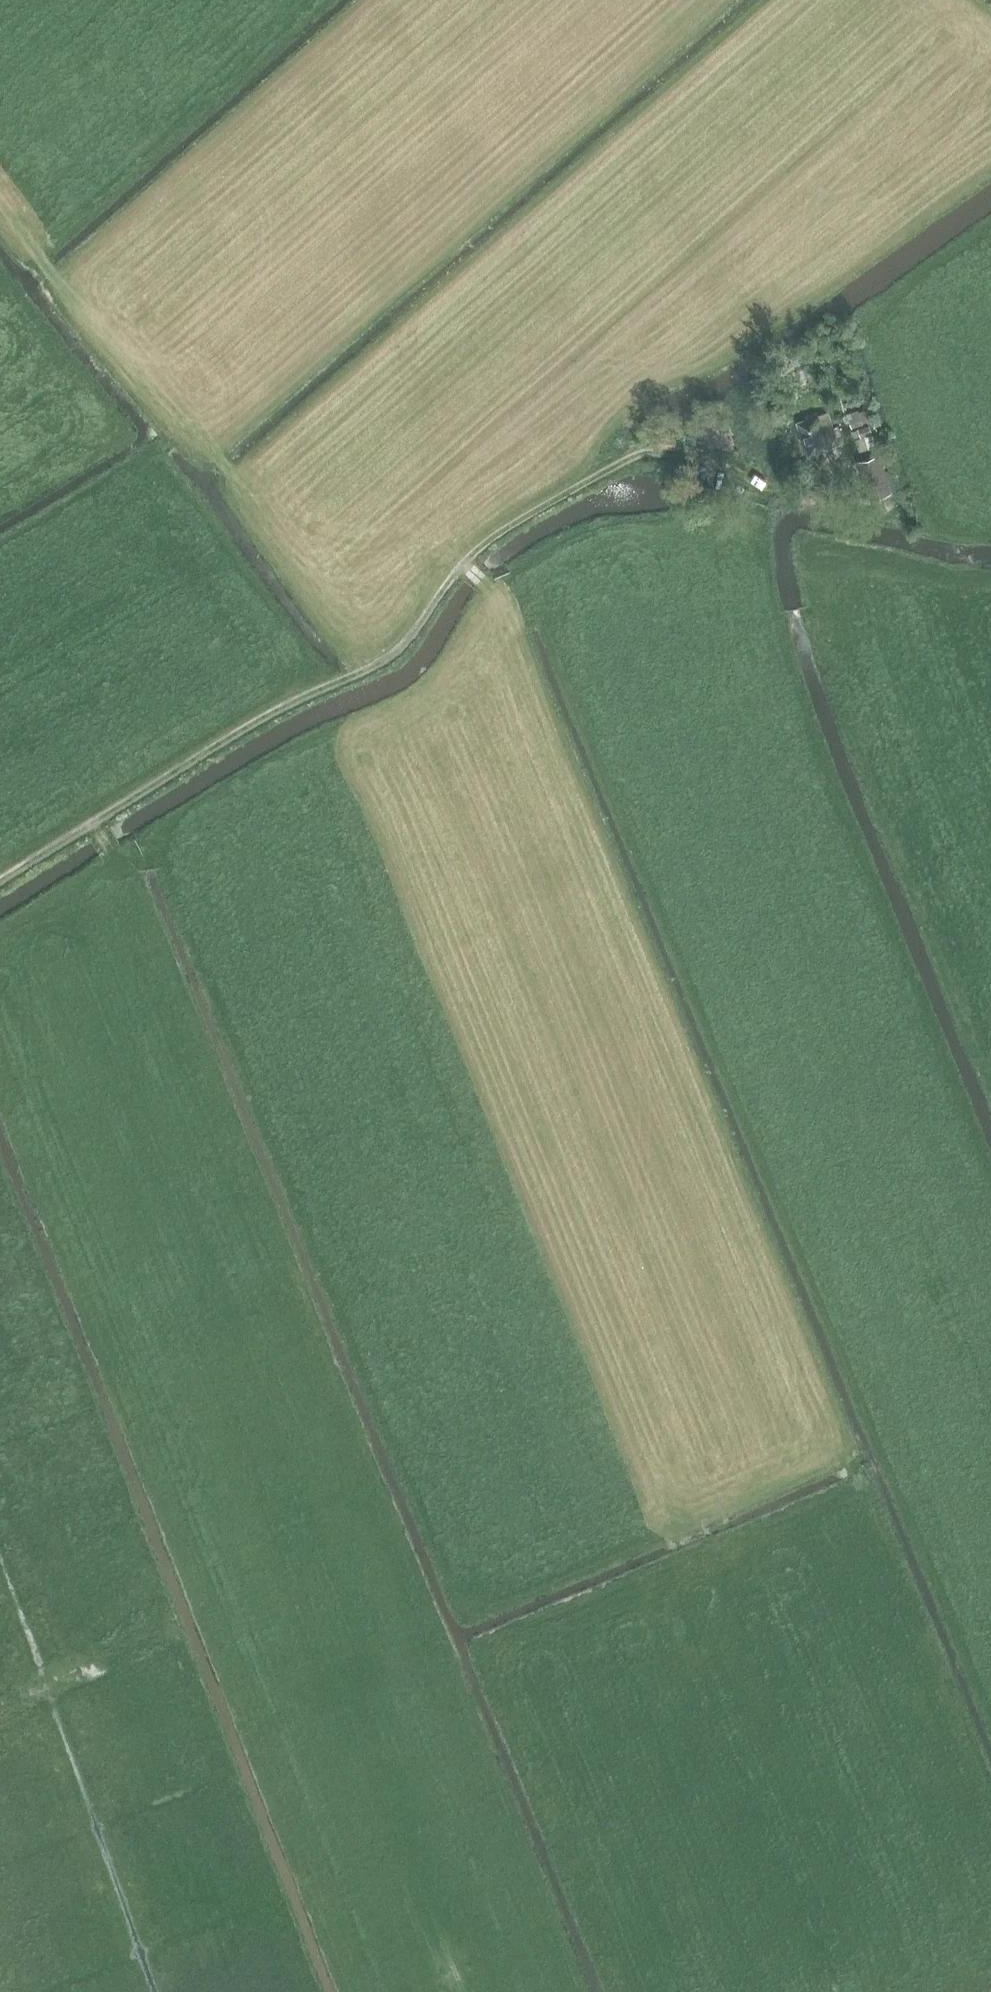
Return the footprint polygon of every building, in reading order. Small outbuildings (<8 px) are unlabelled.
[(852,429),(869,424),(864,407),(847,412),(852,429)] [(808,455),(839,445),(828,413),(797,423),(808,455)] [(860,450),(878,445),(874,433),(856,438),(860,450)] [(869,499),(891,493),(880,454),(858,461),(869,499)]
